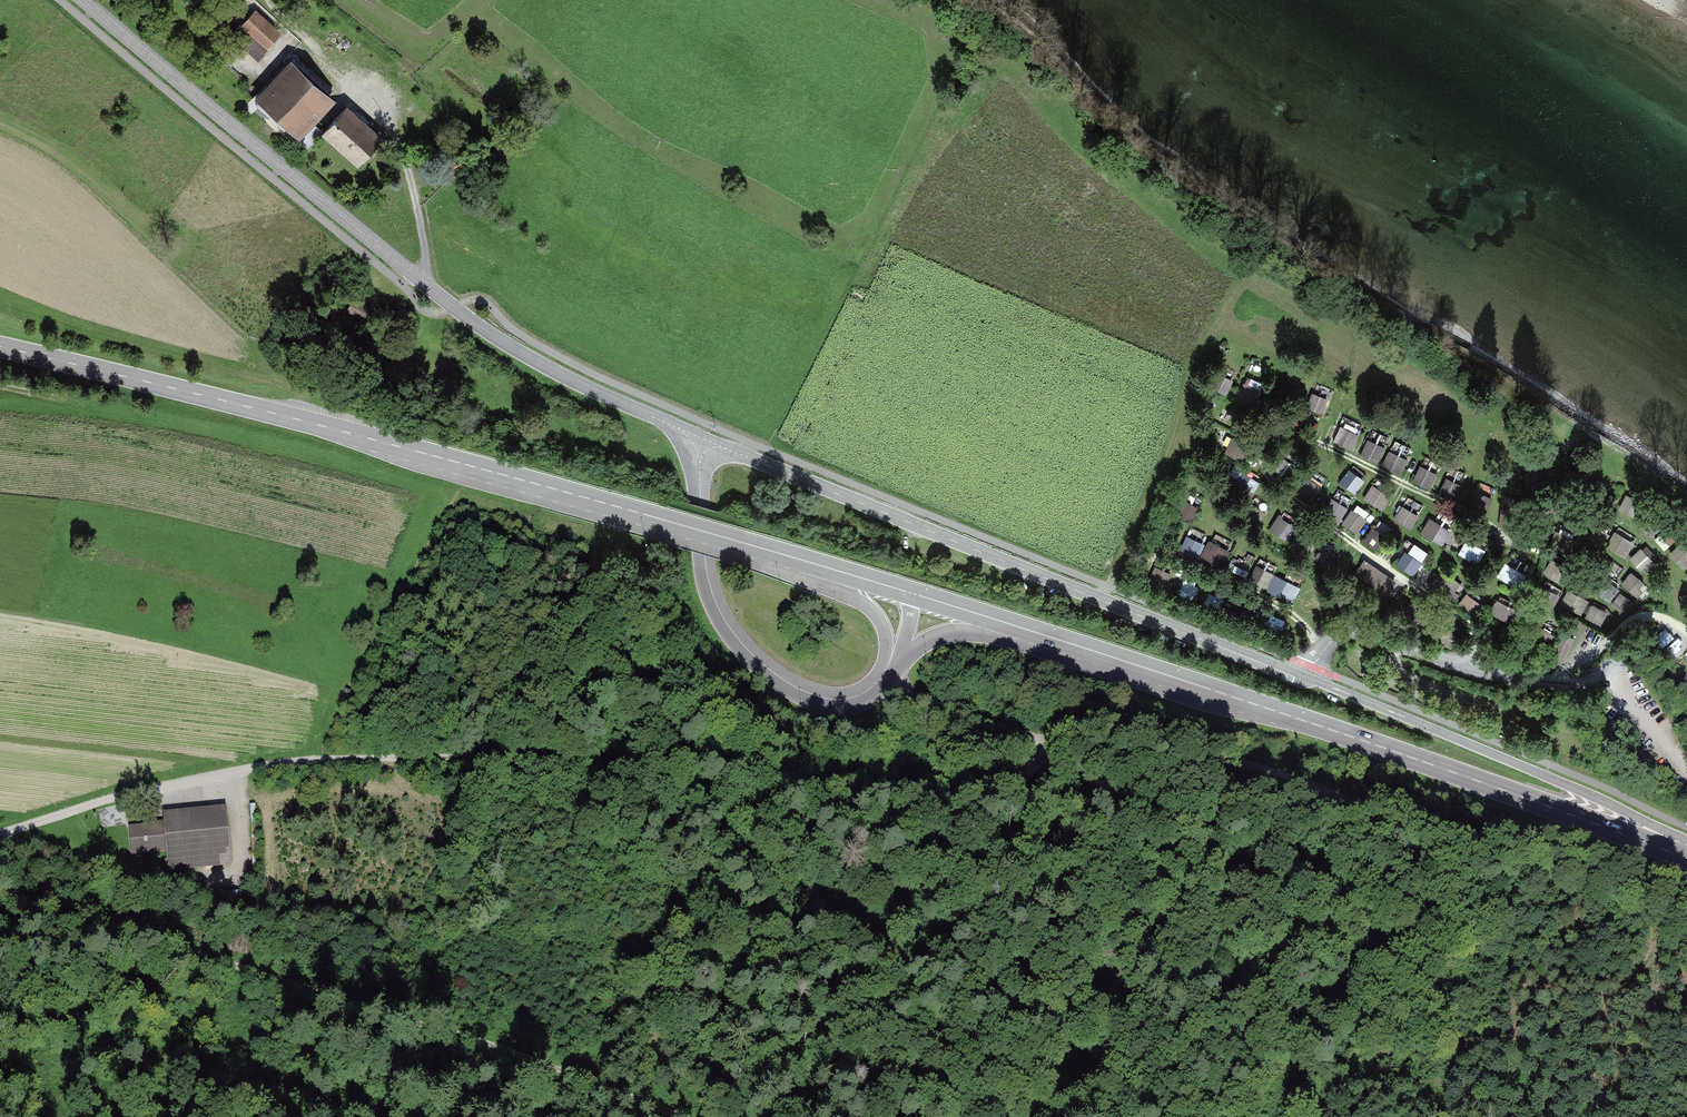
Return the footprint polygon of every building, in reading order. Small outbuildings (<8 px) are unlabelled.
[(282,33),(252,9),(227,40),(257,64),(282,33)] [(339,95),(300,60),(261,104),(301,139),(339,95)] [(383,134),(345,107),(323,137),(360,165),(383,134)] [(456,153),(443,165),(453,175),(466,164),(456,153)] [(349,341),(335,334),(332,340),(347,347),(349,341)] [(1215,389),(1228,392),(1232,375),(1219,372),(1215,389)] [(1256,404),(1263,385),(1244,378),(1237,397),(1256,404)] [(1310,388),(1304,405),(1323,411),(1329,395),(1310,388)] [(1340,422),(1333,439),(1352,446),(1359,430),(1340,422)] [(1379,460),(1389,434),(1373,427),(1362,453),(1379,460)] [(1403,453),(1408,443),(1396,437),(1383,463),(1401,472),(1409,456),(1403,453)] [(1429,485),(1441,460),(1426,453),(1414,478),(1429,485)] [(1275,470),(1288,478),(1297,463),(1283,455),(1275,470)] [(1440,493),(1454,499),(1466,470),(1451,465),(1440,493)] [(1357,490),(1365,476),(1350,466),(1341,480),(1357,490)] [(1307,474),(1298,489),(1314,499),(1323,483),(1307,474)] [(1363,498),(1384,508),(1392,492),(1371,482),(1363,498)] [(1620,508),(1637,516),(1646,497),(1630,489),(1620,508)] [(1190,500),(1182,516),(1193,522),(1201,505),(1190,500)] [(1395,517),(1414,525),(1421,509),(1402,501),(1395,517)] [(1354,505),(1343,522),(1359,531),(1369,514),(1354,505)] [(1280,514),(1271,531),(1287,540),(1296,523),(1280,514)] [(1431,514),(1421,531),(1443,543),(1453,527),(1431,514)] [(1380,547),(1388,533),(1373,524),(1365,538),(1380,547)] [(1665,548),(1677,537),(1666,525),(1654,537),(1665,548)] [(1557,529),(1553,542),(1571,548),(1576,536),(1557,529)] [(1187,532),(1180,548),(1199,557),(1206,540),(1187,532)] [(1478,562),(1487,547),(1468,536),(1458,551),(1478,562)] [(1210,537),(1202,554),(1222,565),(1231,548),(1210,537)] [(1630,558),(1644,572),(1657,560),(1643,545),(1630,558)] [(1399,560),(1416,569),(1423,555),(1406,547),(1399,560)] [(1237,558),(1233,571),(1247,575),(1251,562),(1237,558)] [(1365,561),(1355,574),(1385,594),(1394,581),(1365,561)] [(1511,582),(1517,565),(1505,561),(1499,577),(1511,582)] [(1165,585),(1172,573),(1153,562),(1146,574),(1165,585)] [(1265,567),(1258,584),(1294,600),(1301,583),(1265,567)] [(1621,583),(1637,595),(1648,581),(1631,569),(1621,583)] [(1609,600),(1622,586),(1608,575),(1596,589),(1609,600)] [(1584,612),(1589,594),(1567,588),(1562,606),(1584,612)] [(1455,604),(1472,616),(1483,601),(1467,589),(1455,604)] [(1612,604),(1627,612),(1635,597),(1619,589),(1612,604)] [(1511,621),(1518,606),(1501,598),(1494,613),(1511,621)] [(1602,623),(1609,609),(1593,602),(1586,616),(1602,623)] [(1544,626),(1539,638),(1551,642),(1555,631),(1544,626)] [(1574,638),(1562,633),(1550,658),(1562,663),(1574,638)] [(231,862),(226,806),(164,812),(170,868),(231,862)] [(164,822),(130,826),(132,852),(166,848),(164,822)]
